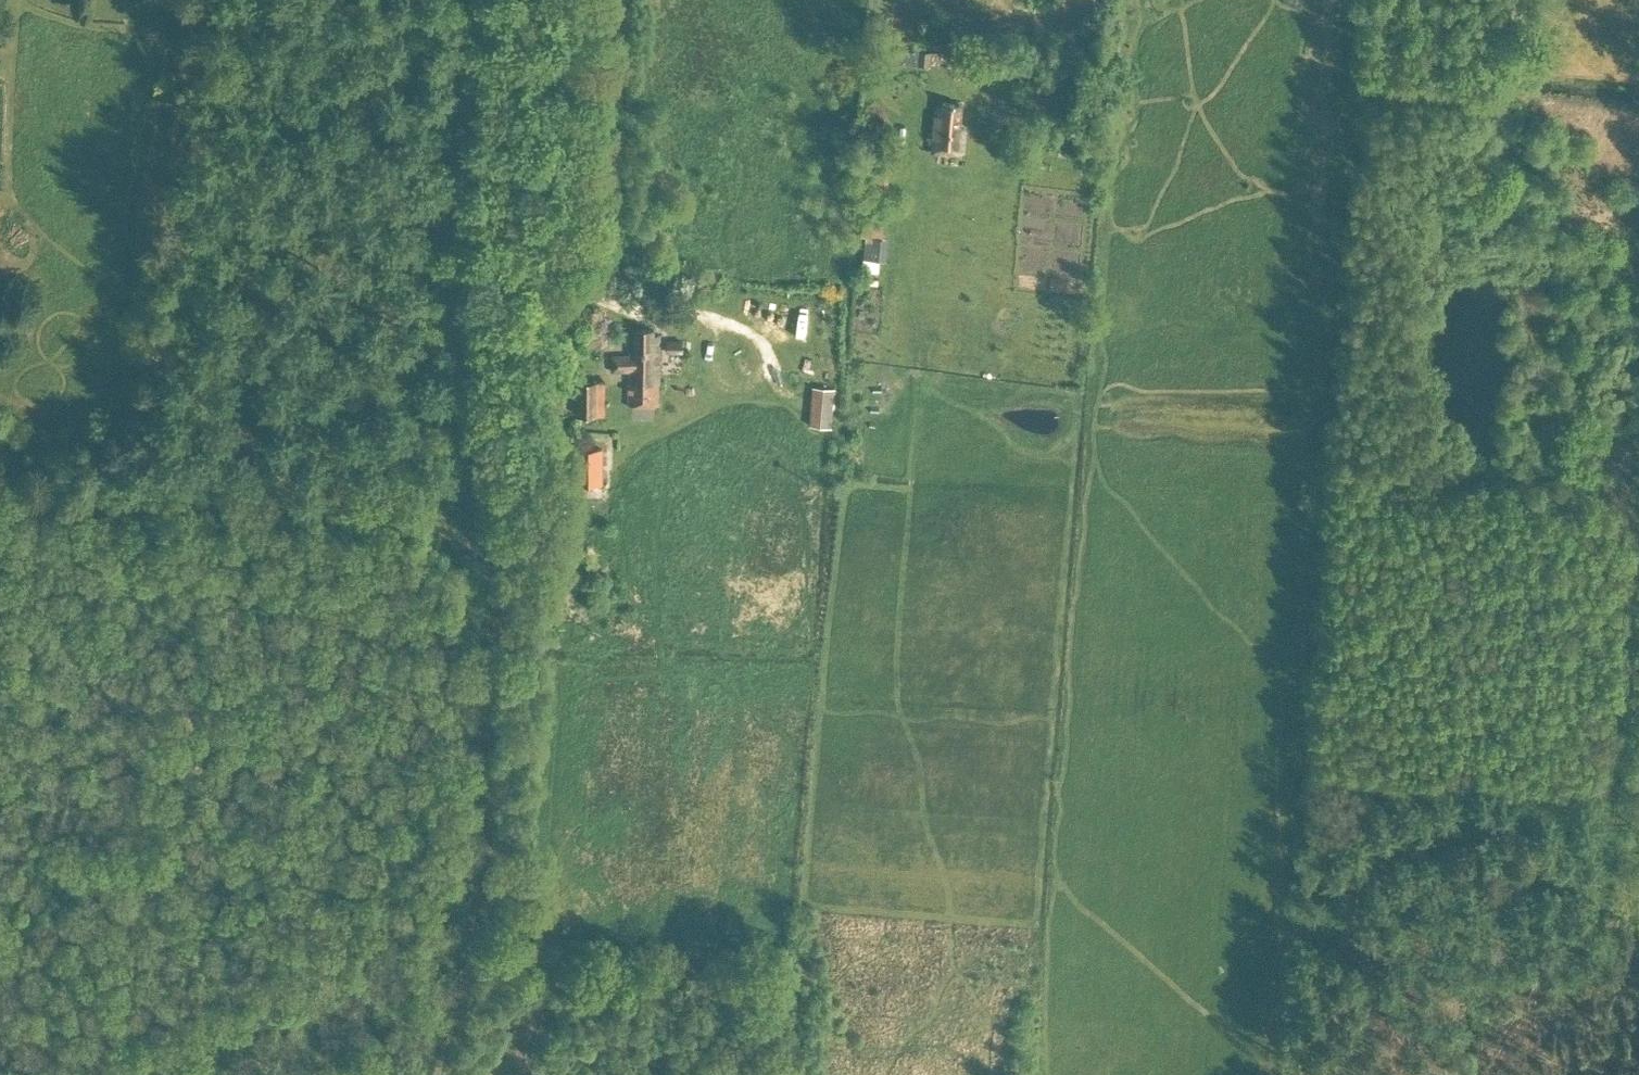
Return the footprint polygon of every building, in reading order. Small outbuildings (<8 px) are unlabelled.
[(918,63),(919,49),(892,47),(891,62),(918,63)] [(921,50),(919,63),(929,64),(931,51),(921,50)] [(933,151),(946,152),(947,150),(963,151),(965,127),(959,127),(961,103),(943,102),(943,107),(937,107),(933,151)] [(888,237),(865,235),(863,257),(886,259),(888,237)] [(659,405),(659,334),(654,334),(654,328),(637,328),(636,349),(631,349),(631,354),(612,354),(611,370),(631,370),(630,405),(659,405)] [(667,353),(684,352),(683,339),(667,339),(667,353)] [(577,415),(605,415),(606,382),(577,381),(577,415)] [(816,381),(815,422),(839,423),(840,382),(816,381)] [(604,484),(604,448),(575,449),(575,484),(604,484)]
